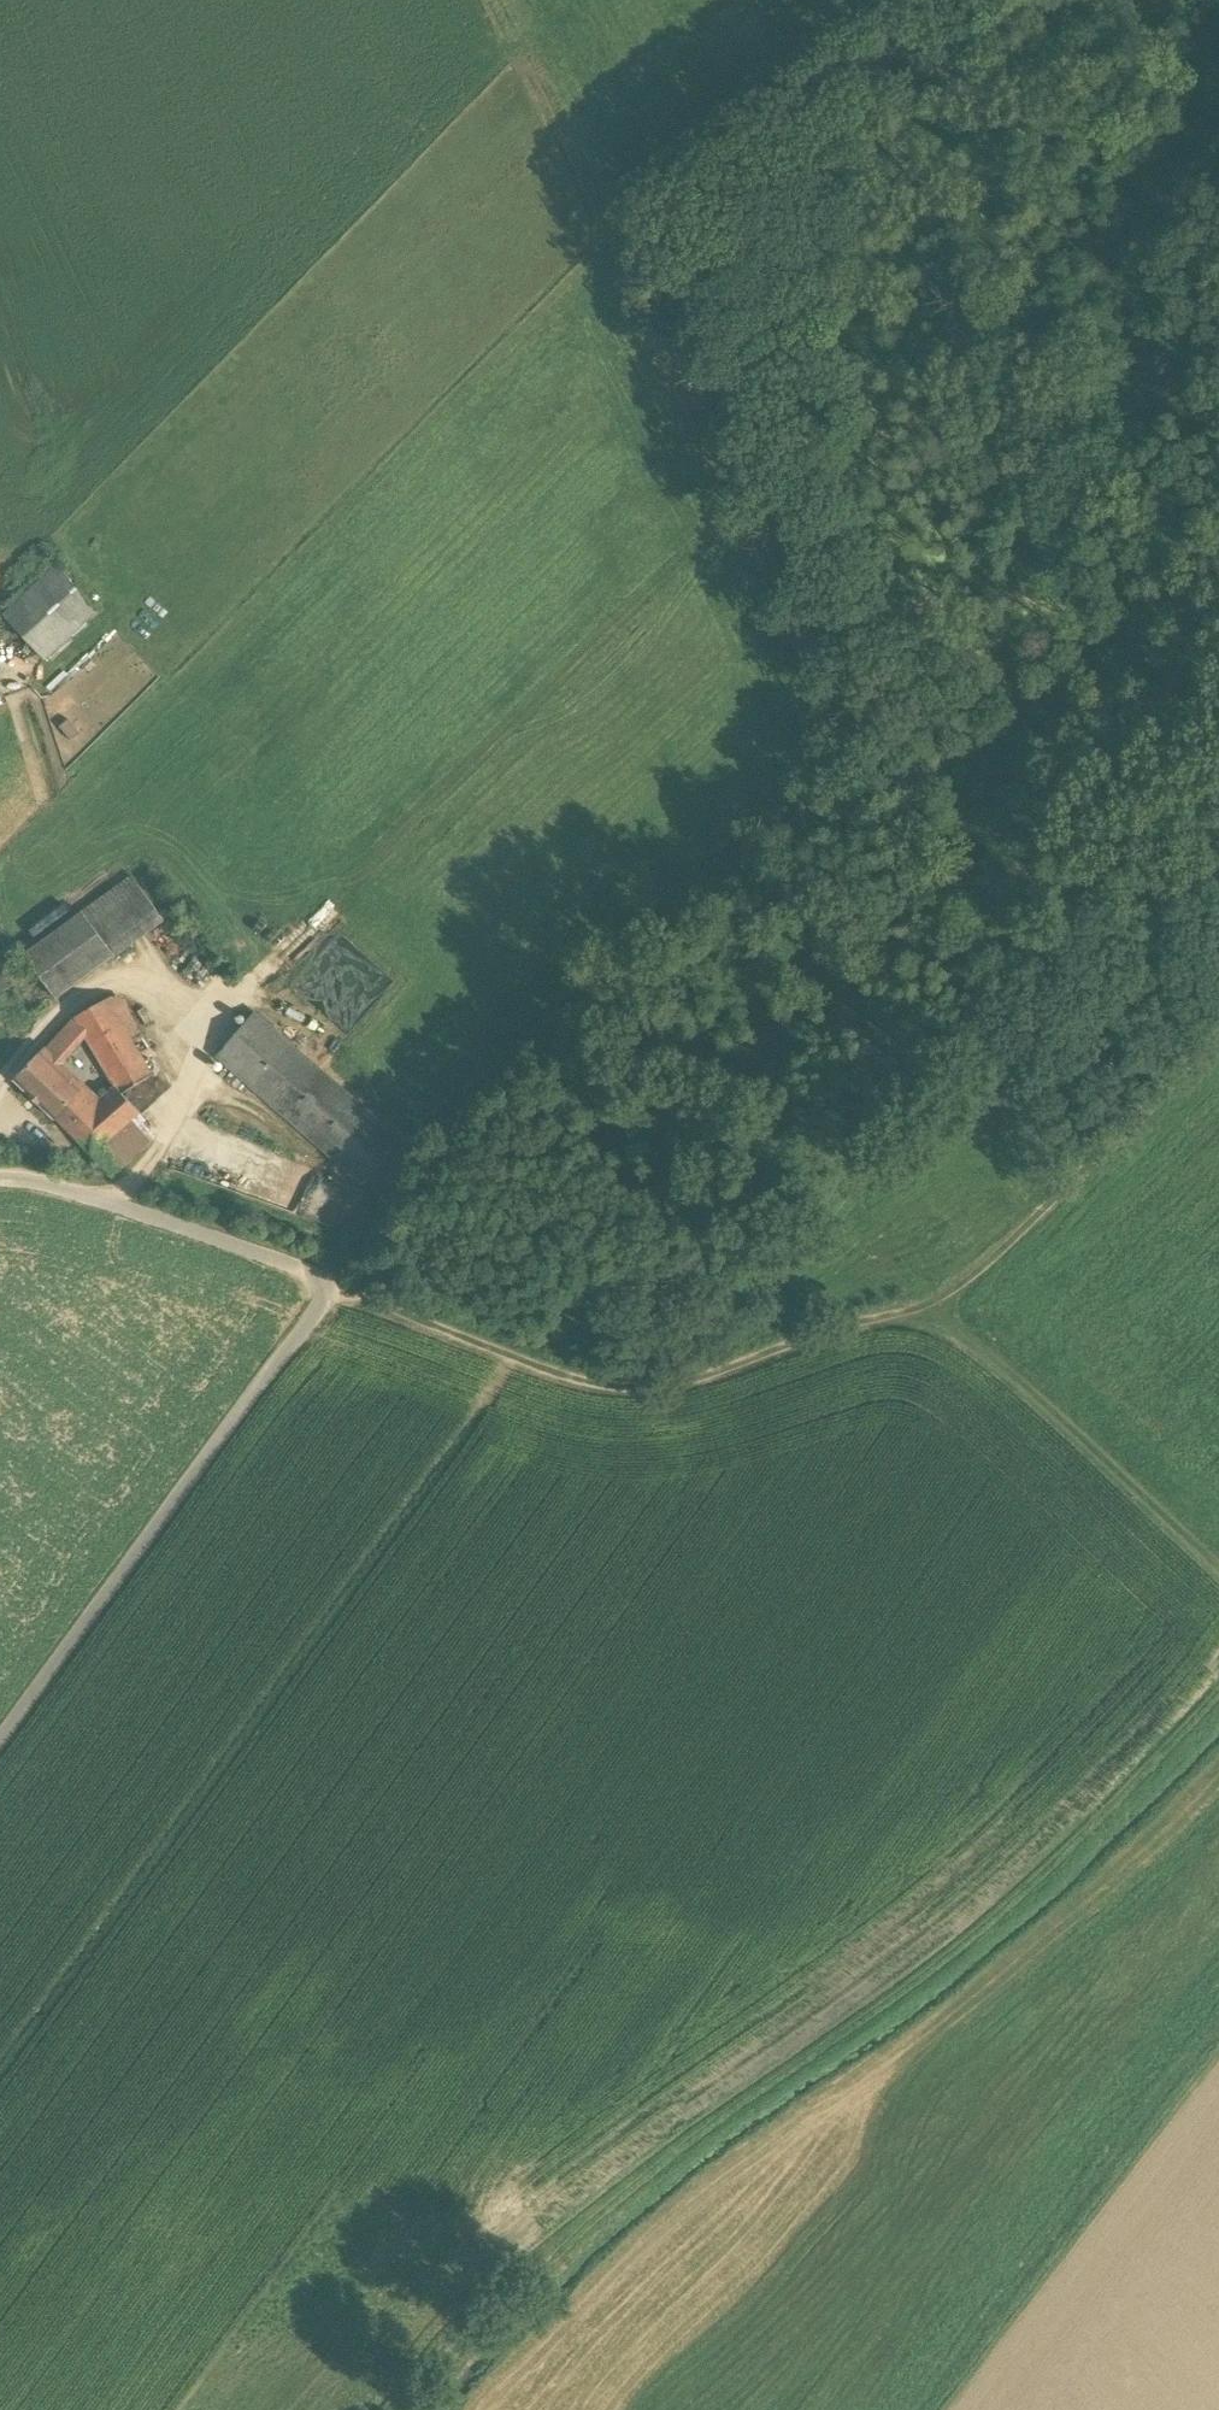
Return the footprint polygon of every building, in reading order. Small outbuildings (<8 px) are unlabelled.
[(96,611),(55,568),(3,618),(44,661),(96,611)] [(157,922),(122,883),(81,911),(24,954),(55,998),(114,954),(157,922)] [(133,1121),(141,1113),(122,1093),(152,1074),(109,1002),(78,1016),(15,1083),(54,1120),(55,1118),(57,1120),(111,1174),(147,1138),(133,1121)] [(260,1013),(218,1056),(358,1184),(402,1141),(260,1013)]
